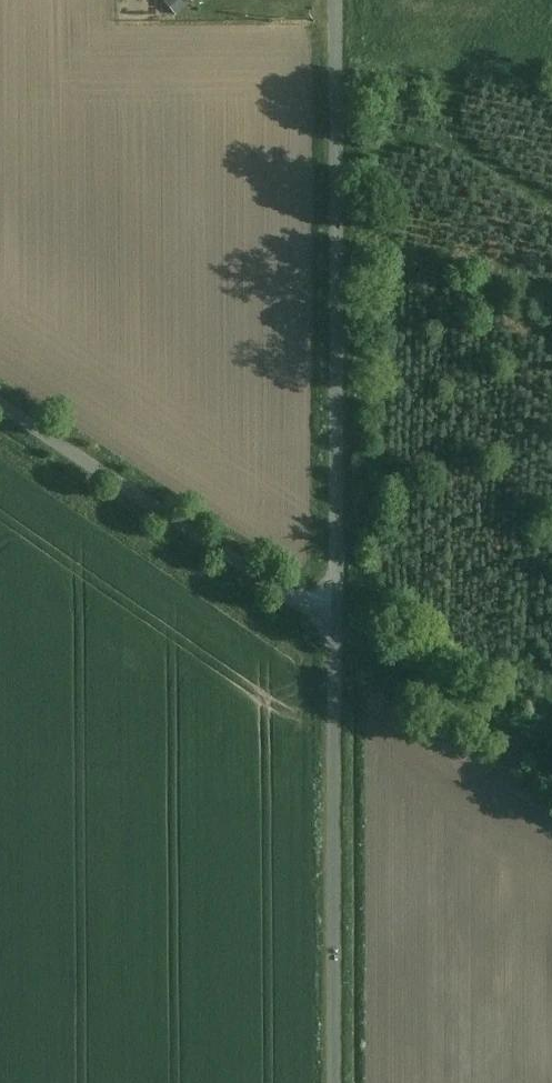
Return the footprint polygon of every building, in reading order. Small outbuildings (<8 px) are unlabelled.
[(194,7),(191,0),(171,0),(177,13),(194,7)]
